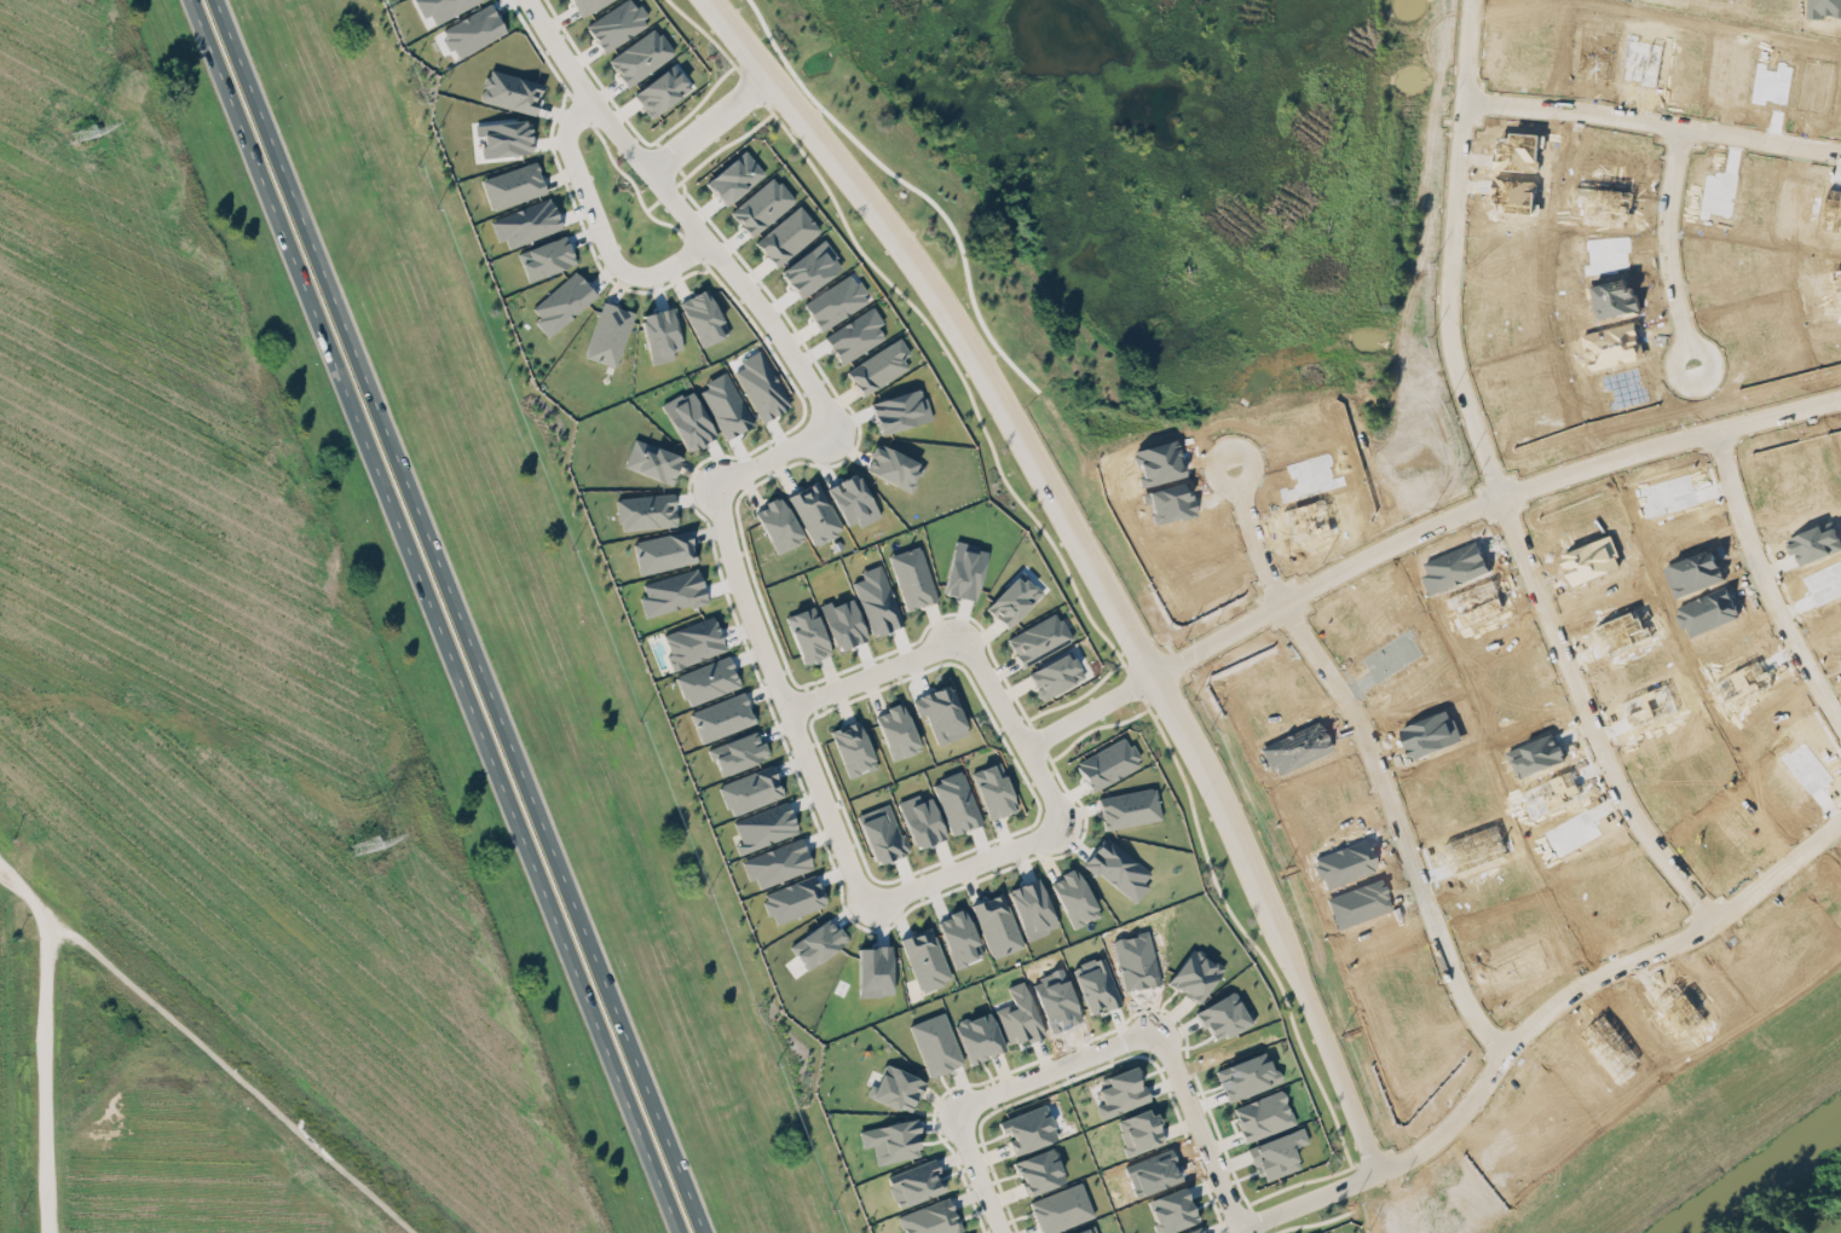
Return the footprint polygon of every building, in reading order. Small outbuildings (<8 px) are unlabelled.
[(429,14),(434,23),(481,0),(414,0),(423,17),(429,14)] [(579,16),(608,0),(570,0),(579,16)] [(505,34),(493,5),(441,28),(453,57),(505,34)] [(617,70),(626,84),(673,56),(656,28),(607,58),(615,71),(617,70)] [(633,89),(648,115),(691,91),(676,65),(633,89)] [(479,101),(534,114),(542,82),(487,68),(479,101)] [(474,124),(475,137),(480,136),(482,157),(531,152),(527,118),(474,124)] [(763,173),(744,149),(705,182),(724,205),(763,173)] [(480,178),(490,209),(545,192),(535,160),(480,178)] [(750,236),(794,200),(773,175),(729,211),(750,236)] [(490,219),(497,241),(504,238),(508,247),(561,228),(550,197),(490,219)] [(777,267),(819,228),(797,204),(755,243),(777,267)] [(516,253),(528,281),(575,262),(564,234),(516,253)] [(842,269),(824,240),(779,268),(797,297),(842,269)] [(596,294),(575,270),(532,307),(540,317),(534,321),(548,337),(596,294)] [(868,301),(851,273),(803,304),(820,331),(868,301)] [(679,300),(701,347),(728,334),(706,287),(679,300)] [(583,355),(614,366),(634,312),(603,301),(583,355)] [(674,358),(672,350),(683,348),(672,306),(639,314),(651,363),(674,358)] [(824,335),(840,363),(884,338),(877,326),(883,323),(874,306),(824,335)] [(907,367),(902,357),(909,352),(899,336),(845,370),(861,396),(907,367)] [(734,371),(761,421),(790,405),(759,348),(739,359),(743,366),(734,371)] [(723,439),(753,423),(727,371),(697,387),(723,439)] [(878,433),(930,420),(921,387),(870,401),(878,433)] [(663,402),(684,451),(715,437),(693,389),(663,402)] [(623,466),(670,483),(681,455),(633,438),(623,466)] [(923,462),(874,443),(863,471),(912,490),(923,462)] [(878,516),(855,471),(826,486),(847,525),(857,520),(860,526),(878,516)] [(786,496),(814,545),(843,529),(815,480),(786,496)] [(675,526),(673,492),(632,494),(633,508),(618,508),(619,529),(675,526)] [(753,509),(776,553),(803,539),(780,495),(753,509)] [(632,541),(639,573),(695,562),(688,529),(632,541)] [(888,554),(905,610),(936,600),(919,544),(888,554)] [(855,593),(873,586),(867,568),(848,574),(855,593)] [(706,602),(699,569),(642,582),(645,595),(640,597),(644,616),(706,602)] [(1007,627),(1041,592),(1019,571),(985,606),(1007,627)] [(789,628),(803,663),(831,653),(813,605),(784,615),(789,628)] [(1005,636),(1019,665),(1071,641),(1057,612),(1005,636)] [(663,633),(670,653),(666,654),(671,669),(725,649),(712,615),(663,633)] [(1026,670),(1038,698),(1082,681),(1070,652),(1026,670)] [(739,685),(727,654),(674,675),(687,706),(739,685)] [(925,714),(937,745),(968,732),(948,683),(911,698),(918,716),(925,714)] [(743,692),(689,711),(699,742),(754,723),(743,692)] [(920,749),(902,702),(873,713),(891,760),(920,749)] [(847,777),(876,767),(859,719),(830,730),(847,777)] [(722,741),(726,751),(713,755),(720,775),(766,758),(756,729),(722,741)] [(1074,762),(1090,791),(1141,765),(1125,735),(1074,762)] [(988,819),(1017,809),(999,761),(970,771),(988,819)] [(718,784),(729,815),(782,796),(771,764),(718,784)] [(931,782),(951,835),(982,823),(962,770),(931,782)] [(1160,819),(1154,786),(1097,796),(1103,829),(1160,819)] [(898,800),(912,848),(944,838),(932,796),(919,800),(917,794),(898,800)] [(732,820),(740,841),(734,843),(737,853),(797,832),(786,801),(732,820)] [(889,802),(868,810),(870,817),(859,821),(874,864),(907,852),(889,802)] [(1150,872),(1103,835),(1082,861),(1134,902),(1148,885),(1142,881),(1150,872)] [(759,889),(812,867),(799,836),(740,861),(748,880),(754,877),(759,889)] [(1072,928),(1099,915),(1075,867),(1048,880),(1072,928)] [(1026,939),(1057,927),(1037,877),(1007,889),(1026,939)] [(764,893),(770,912),(772,912),(775,922),(795,916),(787,890),(809,884),(807,878),(792,882),(792,885),(764,893)] [(970,904),(992,958),(1023,945),(1000,892),(970,904)] [(981,955),(964,911),(938,921),(955,965),(981,955)] [(788,946),(806,970),(846,940),(828,916),(788,946)] [(951,979),(931,926),(899,937),(919,991),(951,979)] [(1222,969),(1192,946),(1166,980),(1196,1003),(1222,969)] [(1119,1002),(1101,954),(1070,966),(1088,1014),(1119,1002)] [(1043,1035),(1022,979),(1005,985),(1012,1004),(994,1010),(1007,1044),(1026,1037),(1028,1041),(1043,1035)] [(1250,1020),(1233,989),(1195,1010),(1212,1041),(1250,1020)] [(908,1024),(928,1076),(962,1063),(942,1011),(908,1024)] [(968,1063),(1004,1050),(989,1011),(954,1025),(968,1063)] [(910,1113),(923,1079),(884,1063),(870,1097),(910,1113)] [(1100,1118),(1147,1099),(1133,1065),(1105,1076),(1108,1084),(1097,1089),(1102,1102),(1095,1105),(1100,1118)] [(1243,1141),(1293,1124),(1281,1089),(1231,1106),(1243,1141)] [(1056,1138),(1044,1104),(997,1121),(1003,1135),(1007,1133),(1015,1154),(1056,1138)] [(1115,1119),(1126,1155),(1163,1143),(1151,1107),(1115,1119)] [(1013,1161),(1027,1196),(1065,1180),(1051,1146),(1013,1161)] [(943,1191),(934,1162),(885,1178),(892,1200),(896,1199),(893,1189),(898,1187),(903,1204),(943,1191)] [(1093,1216),(1080,1181),(1027,1201),(1040,1232),(1048,1232),(1093,1216)] [(904,1232),(955,1232),(961,1231),(948,1196),(897,1215),(904,1232)]
